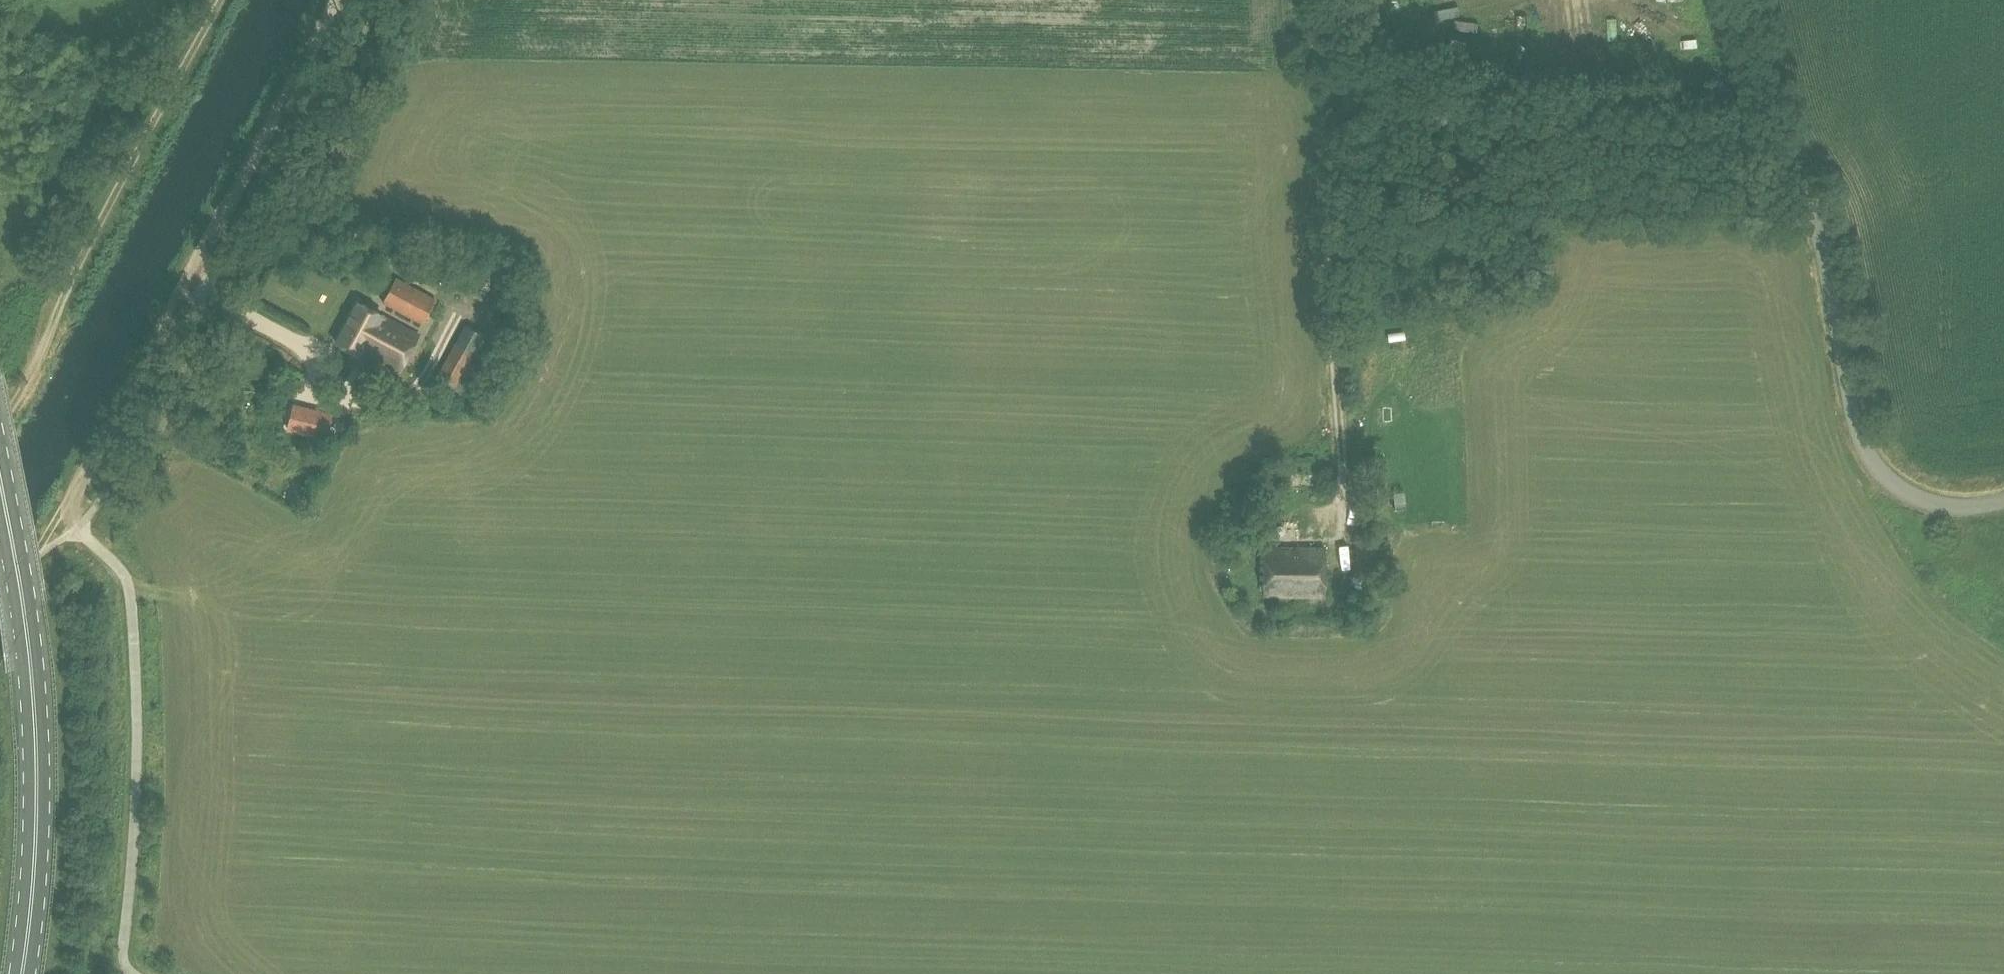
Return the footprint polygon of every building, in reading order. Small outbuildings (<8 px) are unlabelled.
[(397,278),(383,302),(422,323),(435,299),(397,278)] [(383,316),(360,303),(338,342),(360,355),(362,352),(400,374),(419,339),(382,318),(383,316)] [(435,379),(460,393),(462,394),(479,362),(471,358),(484,335),(465,324),(435,379)] [(305,408),(299,430),(322,436),(327,414),(305,408)] [(1265,548),(1264,594),(1323,595),(1324,549),(1265,548)]
